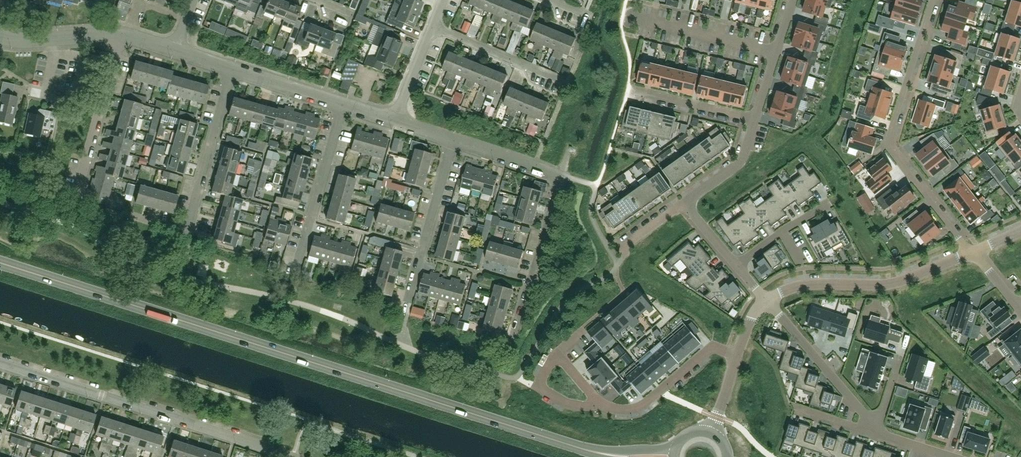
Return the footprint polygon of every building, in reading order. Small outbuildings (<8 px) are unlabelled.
[(128,12),(131,5),(119,0),(117,8),(128,12)] [(236,8),(247,13),(248,10),(255,13),(261,0),(239,0),(239,1),(237,6),(236,8)] [(275,16),(282,1),(280,0),(269,0),(266,7),(261,5),(257,16),(262,19),(265,12),(275,16)] [(285,20),(291,4),(292,1),(289,0),(286,0),(285,2),(282,1),(275,16),(285,20)] [(349,7),(355,10),(359,0),(352,0),(349,7)] [(393,5),(402,8),(418,15),(423,3),(416,0),(395,0),(393,5)] [(483,0),(472,0),(470,4),(476,6),(473,13),(477,15),(483,0)] [(477,15),(482,16),(484,10),(490,12),(495,0),(483,0),(477,15)] [(506,0),(495,0),(490,12),(495,14),(492,21),(496,23),(506,0)] [(516,3),(508,0),(506,0),(496,23),(501,24),(504,18),(509,20),(516,3)] [(748,0),(736,0),(733,11),(739,13),(741,3),(747,5),(748,0)] [(761,0),(748,0),(747,5),(745,14),(750,15),(753,6),(759,8),(761,0)] [(759,8),(757,17),(762,18),(764,9),(771,11),(774,0),(761,0),(759,8)] [(807,0),(803,11),(817,16),(815,21),(827,25),(830,19),(823,17),(826,6),(831,8),(807,0)] [(919,13),(919,11),(921,11),(924,3),(922,2),(923,0),(922,0),(898,0),(896,6),(919,13)] [(1020,15),(1020,3),(1020,2),(1020,0),(1011,0),(1007,11),(1009,11),(1020,15)] [(966,25),(968,18),(973,20),(977,7),(960,1),(957,8),(950,6),(946,18),(958,22),(966,25)] [(516,3),(509,20),(514,22),(509,35),(513,37),(525,7),(516,3)] [(291,4),(285,20),(282,26),(292,29),(289,37),(295,40),(302,21),(297,19),(301,8),(291,4)] [(393,5),(386,22),(400,28),(402,22),(413,27),(418,15),(402,8),(393,5)] [(919,13),(896,6),(892,17),(891,17),(889,24),(902,28),(904,22),(915,25),(915,23),(917,24),(920,15),(918,15),(919,13)] [(528,28),(535,11),(525,7),(513,37),(514,37),(512,42),(518,44),(522,33),(520,32),(523,25),(528,28)] [(117,8),(113,17),(125,21),(128,12),(117,8)] [(1014,31),(1016,25),(1020,27),(1020,15),(1009,11),(1006,21),(1004,21),(1002,27),(1014,31)] [(366,25),(369,18),(358,14),(355,20),(366,25)] [(958,22),(946,18),(942,30),(949,33),(947,40),(965,45),(969,32),(964,31),(966,25),(958,22)] [(462,31),(467,33),(471,23),(466,21),(462,31)] [(825,32),(827,25),(815,21),(813,27),(799,23),(796,34),(820,42),(823,31),(825,32)] [(534,49),(538,50),(548,27),(538,23),(532,40),(537,42),(534,49)] [(317,46),(323,29),(311,24),(308,32),(301,29),(296,43),(308,48),(311,43),(317,46)] [(380,27),(378,33),(373,45),(397,55),(402,43),(395,39),(397,34),(380,27)] [(548,27),(538,50),(542,52),(545,45),(551,48),(558,31),(548,27)] [(1020,41),(1020,39),(1012,37),(1014,31),(1002,27),(1000,34),(1002,34),(999,44),(1017,50),(1018,46),(1020,46),(1020,42),(1020,41)] [(868,43),(873,31),(868,28),(863,41),(868,43)] [(323,29),(317,46),(324,48),(322,53),(334,58),(340,44),(333,41),(336,34),(323,29)] [(557,59),(567,35),(558,31),(551,48),(556,50),(553,57),(557,59)] [(885,32),(879,52),(904,60),(908,48),(895,44),(897,36),(885,32)] [(248,37),(240,33),(237,39),(245,43),(248,37)] [(804,56),(817,60),(819,53),(816,52),(820,42),(796,34),(796,35),(792,46),(806,50),(804,56)] [(567,35),(557,59),(561,60),(564,53),(570,56),(577,39),(567,35)] [(493,48),(497,39),(491,37),(487,45),(493,48)] [(1017,50),(999,44),(997,44),(992,60),(1002,63),(1003,57),(1014,61),(1014,59),(1016,60),(1017,55),(1016,54),(1017,50)] [(397,55),(373,45),(368,57),(366,63),(379,68),(381,62),(392,67),(397,55)] [(953,75),(955,67),(960,69),(964,55),(950,51),(947,59),(934,55),(931,64),(933,65),(932,68),(953,75)] [(450,80),(460,56),(450,52),(443,69),(449,71),(443,84),(446,86),(449,79),(450,80)] [(904,60),(879,52),(873,71),(885,75),(887,67),(900,71),(904,60)] [(460,56),(450,80),(447,88),(453,91),(458,80),(456,79),(458,75),(463,77),(470,60),(460,56)] [(785,68),(809,76),(812,65),(815,66),(817,60),(804,56),(802,61),(789,57),(785,68)] [(982,64),(990,66),(992,60),(984,58),(982,64)] [(351,84),(360,64),(349,60),(343,74),(340,79),(351,84)] [(470,60),(463,77),(468,79),(465,86),(469,87),(479,64),(470,60)] [(990,66),(986,77),(988,77),(1007,83),(1008,79),(1010,79),(1011,74),(1010,74),(1010,72),(1000,69),(1002,63),(992,60),(990,66)] [(144,82),(149,65),(136,61),(131,79),(144,82)] [(637,82),(649,84),(654,64),(642,61),(637,82)] [(479,64),(469,87),(474,89),(477,83),(482,85),(489,68),(479,64)] [(660,87),(665,67),(654,64),(649,84),(660,87)] [(149,65),(144,82),(156,85),(161,68),(149,65)] [(671,90),(676,70),(665,67),(660,87),(671,90)] [(161,68),(156,85),(168,89),(172,76),(173,72),(161,68)] [(489,95),(499,72),(489,68),(482,85),(487,87),(485,94),(489,95)] [(793,90),(806,94),(808,87),(806,87),(809,76),(785,68),(782,80),(795,84),(793,90)] [(931,72),(929,71),(926,80),(939,84),(936,93),(951,97),(955,83),(951,82),(953,75),(932,68),(931,72)] [(687,72),(676,70),(671,90),(682,92),(687,72)] [(340,80),(340,79),(343,74),(334,71),(332,76),(340,80)] [(499,72),(489,95),(493,97),(496,90),(501,93),(508,76),(499,72)] [(698,75),(687,72),(682,92),(694,95),(698,75)] [(172,76),(168,89),(166,93),(179,97),(184,79),(172,76)] [(708,99),(713,79),(702,76),(697,96),(708,99)] [(988,77),(986,77),(981,93),(991,96),(993,90),(1003,94),(1004,92),(1005,93),(1007,88),(1005,87),(1007,83),(988,77)] [(192,100),(197,83),(184,79),(179,97),(192,100)] [(720,101),(724,81),(713,79),(708,99),(720,101)] [(870,100),(889,106),(890,104),(892,105),(894,98),(892,98),(893,94),(880,89),(882,83),(869,79),(865,91),(872,93),(870,100)] [(349,91),(351,85),(343,81),(340,88),(349,91)] [(736,84),(724,81),(720,101),(731,104),(736,84)] [(197,83),(192,100),(204,104),(209,86),(197,83)] [(736,84),(731,104),(742,107),(747,87),(736,84)] [(2,88),(0,94),(3,94),(0,106),(0,122),(12,125),(18,98),(8,95),(10,90),(2,88)] [(507,127),(521,92),(511,88),(505,105),(510,107),(507,113),(509,115),(505,126),(507,127)] [(774,103),(798,111),(798,110),(801,100),(804,101),(806,94),(793,90),(791,96),(778,92),(775,103),(774,102),(774,103)] [(531,96),(521,92),(507,127),(510,128),(518,110),(524,112),(531,96)] [(979,95),(976,102),(977,105),(980,104),(986,103),(987,98),(983,97),(979,95)] [(452,102),(459,105),(462,99),(455,96),(454,99),(452,102)] [(531,96),(524,112),(529,115),(526,121),(531,123),(540,100),(531,96)] [(241,118),(246,101),(234,98),(229,115),(241,118)] [(925,125),(929,126),(935,106),(944,108),(946,102),(934,98),(932,104),(920,100),(913,121),(917,123),(916,125),(917,127),(919,129),(922,129),(924,128),(925,125)] [(122,112),(139,117),(143,105),(125,100),(122,112)] [(162,108),(164,102),(157,100),(155,106),(162,108)] [(543,120),(550,103),(540,100),(531,123),(534,125),(537,118),(543,120)] [(888,108),(889,106),(870,100),(867,107),(860,105),(857,117),(870,121),(872,115),(885,119),(886,115),(888,115),(890,109),(888,108)] [(252,121),(256,104),(246,101),(241,118),(252,121)] [(164,102),(162,108),(170,110),(172,104),(164,102)] [(1003,116),(1001,112),(1003,111),(1001,106),(1000,107),(999,105),(991,108),(989,102),(986,103),(980,104),(977,105),(979,112),(981,111),(984,121),(1003,116)] [(798,111),(774,103),(771,114),(784,118),(782,124),(795,128),(797,122),(795,121),(798,111)] [(252,121),(262,124),(263,124),(268,107),(256,104),(252,121)] [(284,130),(290,107),(286,106),(285,109),(278,108),(278,110),(279,110),(274,127),(284,130)] [(265,130),(267,125),(274,127),(279,110),(278,110),(268,107),(263,124),(262,124),(261,128),(265,130)] [(294,133),(300,113),(293,111),(294,108),(290,107),(284,130),(294,133)] [(634,132),(640,109),(631,107),(630,110),(626,109),(621,129),(634,132)] [(957,117),(960,109),(953,107),(951,115),(957,117)] [(48,129),(52,112),(40,109),(39,110),(37,116),(30,114),(26,133),(40,136),(42,128),(48,129)] [(157,109),(155,114),(153,121),(158,123),(162,110),(157,109)] [(646,135),(652,112),(640,109),(634,132),(646,135)] [(300,113),(294,133),(305,136),(311,113),(306,111),(305,115),(300,113)] [(118,125),(136,130),(139,117),(122,112),(118,125)] [(658,137),(664,114),(652,112),(646,135),(658,137)] [(311,113),(305,136),(315,139),(321,119),(315,118),(316,114),(311,113)] [(675,122),(676,117),(664,114),(658,137),(671,141),(673,132),(676,133),(679,123),(675,122)] [(1006,127),(1005,125),(1007,125),(1005,120),(1004,120),(1003,116),(984,121),(987,131),(985,132),(987,138),(999,135),(998,129),(1006,127)] [(177,132),(195,137),(198,125),(181,120),(177,132)] [(849,147),(872,154),(876,139),(871,138),(873,129),(856,124),(849,147)] [(115,137),(132,142),(136,130),(118,125),(116,132),(108,130),(106,134),(115,137)] [(529,126),(526,132),(535,136),(537,130),(529,126)] [(362,153),(368,133),(362,131),(363,128),(358,127),(352,150),(362,153)] [(725,131),(722,133),(717,127),(708,134),(721,154),(731,147),(729,143),(732,141),(725,131)] [(373,156),(379,133),(375,131),(374,135),(368,133),(362,153),(373,156)] [(195,137),(177,132),(174,144),(191,149),(195,137)] [(379,133),(373,156),(383,158),(389,139),(383,137),(384,134),(379,133)] [(917,155),(925,166),(945,150),(937,140),(939,139),(934,133),(920,142),(926,149),(917,155)] [(712,160),(721,154),(708,134),(707,135),(709,138),(701,143),(699,140),(698,141),(712,160)] [(227,135),(225,141),(234,143),(235,137),(229,135),(227,135)] [(995,143),(1006,157),(1008,155),(1020,145),(1020,141),(1020,140),(1020,138),(1018,135),(1017,136),(1016,135),(1009,140),(1005,135),(995,143)] [(103,146),(111,149),(129,154),(132,142),(115,137),(113,144),(104,142),(103,146)] [(235,137),(234,143),(240,145),(242,139),(235,137)] [(396,152),(400,139),(394,137),(393,142),(390,150),(396,152)] [(146,140),(144,146),(151,148),(153,141),(146,140)] [(255,149),(257,143),(249,141),(247,147),(255,149)] [(412,160),(429,165),(432,154),(427,152),(429,146),(412,141),(410,149),(415,151),(412,160)] [(703,167),(712,160),(698,141),(689,147),(703,167)] [(258,142),(258,144),(257,143),(255,149),(262,151),(264,145),(262,145),(262,143),(258,142)] [(170,157),(188,162),(191,149),(174,144),(170,157)] [(1017,170),(1020,167),(1020,145),(1008,155),(1006,157),(1008,156),(1014,164),(1013,165),(1017,170)] [(222,158),(239,163),(242,152),(225,147),(222,158)] [(694,173),(703,167),(689,147),(688,148),(690,151),(682,157),(694,173)] [(108,161),(125,166),(129,154),(111,149),(109,156),(101,154),(100,159),(108,161)] [(272,159),(273,153),(274,151),(268,150),(266,158),(272,159)] [(942,169),(947,175),(959,166),(954,159),(952,160),(945,150),(925,166),(933,176),(942,169)] [(970,153),(963,155),(964,161),(972,159),(970,153)] [(295,154),(294,159),(288,158),(287,163),(292,165),(310,170),(313,159),(295,154)] [(188,162),(170,157),(167,169),(184,174),(188,162)] [(395,159),(388,157),(386,165),(392,167),(395,159)] [(684,180),(694,173),(682,157),(674,163),(672,160),(671,161),(684,180)] [(219,169),(236,174),(239,163),(222,158),(219,169)] [(266,158),(264,165),(270,166),(272,159),(266,158)] [(873,178),(866,183),(875,194),(888,184),(883,177),(893,169),(884,158),(868,171),(873,178)] [(254,167),(260,169),(262,161),(256,160),(254,167)] [(409,171),(426,176),(429,165),(412,160),(409,171)] [(122,179),(125,166),(108,161),(106,168),(98,166),(96,171),(98,171),(115,176),(115,177),(122,179)] [(675,187),(684,180),(671,161),(661,167),(675,187)] [(851,169),(854,173),(863,166),(859,162),(851,169)] [(472,190),(478,170),(472,169),(473,166),(468,164),(461,187),(472,190)] [(140,170),(150,173),(152,168),(142,165),(140,170)] [(289,176),(306,181),(310,170),(292,165),(289,176)] [(383,177),(388,178),(389,174),(390,174),(392,167),(386,165),(384,172),(383,177)] [(793,181),(807,201),(815,195),(811,190),(822,182),(815,172),(810,175),(803,166),(797,171),(801,175),(793,181)] [(260,169),(254,167),(252,175),(258,176),(260,169)] [(236,174),(219,169),(216,180),(233,185),(236,174)] [(483,193),(489,170),(484,169),(483,172),(478,170),(472,190),(483,193)] [(972,183),(965,174),(961,169),(954,175),(958,180),(944,190),(951,199),(972,183)] [(169,178),(171,172),(163,170),(161,176),(169,178)] [(494,195),(495,195),(497,190),(495,190),(499,177),(492,175),(493,172),(489,170),(483,193),(493,196),(494,195)] [(662,196),(672,189),(658,170),(648,177),(662,196)] [(93,178),(91,185),(111,190),(115,177),(115,176),(98,171),(96,179),(93,178)] [(426,176),(409,171),(406,183),(423,187),(426,176)] [(171,172),(169,178),(177,181),(178,175),(171,172)] [(259,179),(266,181),(268,173),(262,172),(259,179)] [(336,186),(353,190),(357,180),(339,174),(336,186)] [(306,181),(289,176),(286,187),(303,192),(306,181)] [(653,202),(662,196),(648,177),(650,180),(641,186),(653,202)] [(266,181),(259,179),(257,187),(264,188),(266,181)] [(799,206),(807,201),(793,181),(785,187),(779,179),(773,183),(790,206),(796,201),(799,206)] [(226,196),(226,195),(230,196),(231,190),(234,190),(236,186),(233,185),(216,180),(212,192),(226,196)] [(509,182),(502,180),(500,188),(506,189),(509,182)] [(248,189),(254,191),(256,183),(250,181),(248,189)] [(389,188),(396,190),(398,184),(390,182),(389,188)] [(784,210),(790,206),(773,183),(768,187),(773,195),(765,201),(779,221),(787,215),(784,210)] [(970,191),(975,187),(972,183),(951,199),(958,207),(974,195),(970,191)] [(404,192),(405,186),(398,184),(396,190),(404,192)] [(111,190),(91,185),(90,192),(92,192),(90,200),(107,205),(111,190)] [(136,202),(149,206),(154,189),(141,185),(136,202)] [(353,190),(336,186),(333,197),(350,202),(353,190)] [(644,209),(653,202),(641,186),(632,192),(630,189),(630,190),(644,209)] [(303,192),(286,187),(282,198),(300,203),(303,192)] [(522,198),(540,203),(543,192),(526,187),(522,198)] [(876,200),(884,210),(890,206),(895,213),(898,211),(899,212),(904,208),(903,207),(915,197),(907,187),(898,193),(897,192),(893,195),(889,190),(876,200)] [(380,190),(374,188),(372,196),(378,197),(380,190)] [(412,188),(411,194),(419,196),(420,190),(412,188)] [(161,210),(166,192),(154,189),(149,206),(161,210)] [(254,191),(248,189),(245,197),(252,198),(254,191)] [(634,216),(644,209),(630,190),(621,196),(634,216)] [(178,196),(166,192),(161,210),(173,213),(178,196)] [(406,204),(417,204),(417,198),(411,198),(411,192),(406,192),(406,204)] [(240,211),(244,200),(230,196),(226,195),(226,196),(223,206),(240,211)] [(504,196),(498,195),(496,203),(502,204),(504,196)] [(983,197),(978,200),(974,195),(958,207),(964,216),(982,202),(985,200),(983,197)] [(370,203),(376,205),(378,197),(372,196),(370,203)] [(625,222),(634,216),(621,196),(620,197),(622,200),(614,205),(612,202),(611,203),(625,222)] [(350,202),(333,197),(330,208),(347,213),(350,202)] [(519,209),(537,214),(540,203),(522,198),(519,209)] [(772,226),(779,221),(765,201),(757,207),(751,198),(745,202),(762,226),(768,221),(772,226)] [(756,230),(762,226),(745,202),(744,201),(738,205),(744,213),(736,219),(752,241),(760,235),(756,230)] [(990,209),(989,210),(982,202),(964,216),(971,225),(981,217),(985,222),(994,214),(990,209)] [(615,229),(625,222),(611,203),(601,210),(606,217),(603,219),(610,228),(613,226),(615,229)] [(387,225),(392,208),(381,204),(376,221),(387,225)] [(220,217),(237,222),(240,211),(223,206),(220,217)] [(278,215),(280,208),(274,207),(271,217),(275,218),(278,215)] [(347,213),(330,208),(327,219),(344,224),(347,213)] [(398,228),(403,211),(392,208),(387,225),(398,228)] [(269,211),(263,209),(261,217),(267,218),(269,211)] [(537,214),(519,209),(516,220),(534,225),(537,214)] [(374,212),(368,210),(366,218),(372,220),(374,212)] [(919,234),(933,223),(934,222),(926,212),(921,216),(919,216),(916,212),(917,210),(903,221),(908,227),(909,226),(917,236),(919,234)] [(403,211),(398,228),(409,231),(414,214),(403,211)] [(446,223),(463,228),(466,217),(460,215),(452,213),(449,212),(446,223)] [(237,222),(220,217),(217,228),(234,233),(237,222)] [(267,218),(261,217),(259,224),(265,226),(267,218)] [(744,246),(752,241),(736,219),(728,225),(723,217),(716,222),(734,246),(741,241),(744,246)] [(276,242),(282,220),(277,218),(276,222),(270,220),(265,239),(276,242)] [(507,228),(509,222),(501,219),(499,225),(507,228)] [(282,220),(276,242),(286,245),(291,226),(285,224),(286,221),(282,220)] [(820,224),(833,247),(842,243),(845,248),(851,244),(838,221),(832,225),(829,220),(820,224)] [(443,234),(460,239),(463,228),(446,223),(443,234)] [(940,232),(933,223),(919,234),(926,243),(940,232)] [(824,252),(833,247),(820,224),(812,229),(815,234),(808,238),(821,261),(827,257),(824,252)] [(298,233),(299,226),(294,225),(293,231),(291,231),(290,240),(298,241),(299,233),(298,233)] [(490,227),(484,226),(482,233),(488,235),(490,227)] [(530,228),(523,226),(521,232),(529,234),(530,228)] [(239,234),(234,233),(217,228),(213,239),(231,244),(233,238),(238,239),(239,234)] [(879,235),(882,238),(886,236),(890,233),(887,229),(879,235)] [(255,239),(261,240),(263,233),(257,231),(255,239)] [(486,243),(486,242),(488,235),(482,233),(480,241),(486,243)] [(460,239),(443,234),(440,245),(457,250),(460,239)] [(319,258),(326,236),(321,235),(320,238),(315,237),(309,255),(319,258)] [(330,261),(335,242),(329,240),(330,237),(326,236),(319,258),(330,261)] [(386,240),(374,237),(370,238),(369,243),(384,247),(386,240)] [(621,238),(611,247),(614,252),(625,243),(621,238)] [(261,240),(255,239),(253,246),(259,247),(261,240)] [(335,242),(330,261),(340,264),(347,242),(342,240),(341,244),(335,242)] [(347,242),(340,264),(351,267),(357,248),(350,246),(351,243),(347,242)] [(497,262),(502,245),(491,242),(486,259),(497,262)] [(681,260),(687,267),(705,252),(699,244),(695,248),(689,242),(667,261),(672,267),(681,260)] [(361,252),(367,254),(369,246),(363,244),(361,252)] [(777,244),(755,260),(760,266),(755,269),(763,280),(769,276),(767,273),(782,262),(776,254),(781,250),(777,244)] [(457,250),(440,245),(437,257),(454,261),(457,250)] [(509,265),(513,248),(502,245),(497,262),(509,265)] [(283,264),(292,265),(295,248),(286,247),(283,264)] [(478,247),(476,255),(482,257),(485,249),(478,247)] [(384,259),(400,263),(404,252),(387,248),(384,259)] [(513,248),(509,265),(520,269),(525,251),(513,248)] [(367,254),(361,252),(359,259),(365,261),(367,254)] [(690,287),(713,267),(712,268),(707,263),(712,259),(705,252),(687,267),(694,275),(686,281),(690,287)] [(474,263),(480,264),(482,257),(476,255),(474,263)] [(366,257),(364,263),(375,266),(377,259),(366,257)] [(400,263),(384,259),(380,269),(397,274),(400,263)] [(270,261),(270,264),(268,269),(268,270),(275,273),(277,266),(278,263),(270,261)] [(355,274),(361,275),(363,268),(357,266),(355,274)] [(705,296),(705,297),(729,276),(723,269),(718,273),(713,267),(690,287),(696,291),(704,284),(710,291),(705,296)] [(377,280),(394,285),(397,274),(380,269),(377,280)] [(429,296),(436,273),(431,272),(430,275),(424,274),(419,293),(429,296)] [(436,273),(429,296),(439,299),(445,279),(439,278),(440,274),(436,273)] [(361,275),(355,274),(352,281),(359,283),(361,275)] [(729,276),(705,297),(711,301),(715,297),(722,305),(729,299),(732,303),(742,295),(738,291),(740,289),(734,282),(729,286),(725,281),(729,277),(729,276)] [(445,279),(439,299),(450,302),(457,279),(452,277),(451,281),(445,279)] [(457,279),(450,302),(461,305),(466,285),(460,284),(461,280),(457,279)] [(394,285),(377,280),(374,292),(391,297),(394,285)] [(471,290),(477,291),(479,284),(473,282),(471,290)] [(493,296),(510,301),(513,290),(496,285),(493,296)] [(654,310),(637,290),(628,298),(641,313),(647,308),(651,312),(654,310)] [(510,301),(493,296),(490,307),(507,312),(510,301)] [(641,313),(628,298),(620,305),(636,324),(639,322),(636,317),(641,313)] [(988,333),(992,338),(1004,329),(1000,324),(1010,316),(1004,308),(1002,310),(1000,306),(998,308),(993,301),(981,311),(994,328),(988,333)] [(963,335),(963,334),(969,336),(973,322),(968,320),(972,306),(960,303),(958,309),(953,307),(950,316),(956,318),(951,331),(963,335)] [(473,306),(467,304),(465,311),(471,313),(473,306)] [(636,324),(620,305),(612,312),(625,327),(630,323),(633,327),(636,324)] [(507,312),(490,307),(487,318),(504,322),(507,312)] [(835,315),(814,308),(808,325),(829,332),(835,315)] [(419,310),(416,316),(425,320),(427,313),(419,310)] [(469,321),(471,313),(465,311),(462,319),(469,321)] [(625,327),(612,312),(603,320),(619,339),(622,336),(619,332),(625,327)] [(858,315),(849,312),(847,318),(835,315),(829,332),(844,336),(847,328),(853,330),(858,315)] [(879,323),(881,318),(872,316),(871,320),(870,320),(865,337),(884,343),(886,338),(899,343),(903,331),(893,328),(893,329),(889,328),(889,326),(879,323)] [(504,322),(487,318),(484,329),(501,334),(504,322)] [(602,348),(614,338),(600,322),(588,332),(596,342),(594,344),(599,350),(601,348),(602,348)] [(701,342),(695,335),(699,331),(692,322),(675,336),(689,352),(701,342)] [(662,333),(658,329),(653,332),(657,337),(662,333)] [(787,349),(790,341),(780,338),(782,333),(771,330),(770,335),(767,334),(763,345),(785,352),(785,353),(787,349)] [(1012,355),(1020,348),(1020,330),(1011,338),(1008,335),(1001,341),(1012,355)] [(689,352),(675,336),(664,346),(678,362),(689,352)] [(628,346),(634,341),(631,337),(624,342),(628,346)] [(610,367),(597,351),(599,350),(594,344),(585,352),(595,364),(587,371),(593,377),(591,378),(594,381),(610,367)] [(626,352),(619,344),(614,348),(621,356),(626,352)] [(678,362),(664,346),(663,347),(653,355),(667,371),(675,365),(678,362)] [(977,364),(989,354),(984,348),(972,358),(977,364)] [(1012,355),(1020,367),(1020,348),(1012,355)] [(787,349),(785,353),(785,352),(779,370),(798,376),(799,376),(802,366),(802,367),(805,359),(795,356),(797,352),(787,349)] [(888,357),(863,349),(857,370),(864,372),(861,384),(860,384),(860,385),(878,390),(888,357)] [(627,353),(622,357),(628,365),(633,360),(627,353)] [(640,362),(642,365),(639,367),(653,383),(656,381),(667,371),(653,355),(651,353),(640,362)] [(923,375),(928,359),(913,354),(906,377),(917,381),(915,387),(927,391),(931,378),(923,375)] [(802,367),(802,366),(799,376),(798,376),(794,387),(813,393),(814,393),(817,384),(818,384),(820,376),(811,373),(812,370),(802,367)] [(630,387),(626,381),(624,383),(610,367),(594,381),(597,384),(598,383),(603,389),(611,383),(621,395),(630,387)] [(653,383),(639,367),(627,378),(628,379),(626,381),(630,387),(633,385),(641,394),(653,383)] [(826,391),(827,387),(818,384),(817,384),(814,393),(813,393),(809,405),(830,411),(835,394),(826,391)] [(0,394),(0,403),(3,404),(11,406),(16,389),(3,385),(0,394)] [(22,391),(16,409),(28,412),(34,395),(22,391)] [(962,394),(957,410),(967,413),(972,397),(962,394)] [(34,395),(28,412),(40,416),(46,399),(34,395)] [(937,406),(938,400),(930,397),(929,403),(937,406)] [(46,399),(40,416),(53,420),(58,402),(46,399)] [(65,424),(71,406),(58,402),(53,420),(65,424)] [(929,421),(933,409),(925,407),(924,409),(911,405),(905,427),(918,431),(922,419),(929,421)] [(71,406),(65,424),(77,428),(83,410),(71,406)] [(78,428),(76,434),(73,442),(78,444),(83,430),(91,432),(96,414),(83,410),(77,428),(78,428)] [(946,438),(948,438),(956,415),(941,411),(938,420),(940,420),(935,434),(938,435),(937,437),(945,440),(946,438)] [(101,442),(99,450),(103,452),(114,421),(102,417),(96,434),(103,436),(101,442)] [(111,445),(113,440),(121,442),(127,425),(114,421),(103,452),(107,453),(109,454),(112,445),(111,445)] [(795,444),(803,447),(810,426),(800,423),(799,427),(790,424),(783,443),(794,447),(795,444)] [(126,450),(124,456),(130,456),(139,428),(127,425),(121,442),(128,444),(126,450)] [(811,426),(810,426),(803,447),(822,453),(821,455),(822,455),(829,432),(819,429),(818,433),(810,430),(811,426)] [(971,428),(965,426),(961,438),(966,440),(965,446),(986,453),(990,440),(969,433),(971,428)] [(130,456),(135,456),(136,453),(138,447),(146,450),(151,432),(139,428),(130,456)] [(162,455),(158,454),(164,436),(151,432),(146,450),(153,452),(151,456),(161,456),(162,455)] [(834,456),(842,456),(848,438),(838,435),(837,439),(828,436),(830,432),(829,432),(822,455),(826,456),(832,456),(834,456)] [(18,444),(20,438),(12,436),(10,442),(18,444)] [(20,438),(18,444),(26,447),(28,441),(20,438)] [(848,438),(842,456),(863,456),(867,444),(857,441),(856,445),(847,442),(849,439),(848,438)] [(186,443),(174,439),(169,456),(171,456),(182,456),(186,443)] [(198,447),(186,443),(182,456),(195,456),(198,447)] [(41,452),(43,446),(36,444),(34,449),(41,452)] [(867,444),(863,456),(884,456),(886,450),(876,447),(874,451),(866,448),(867,445),(867,444)] [(43,446),(41,452),(49,454),(51,449),(43,446)] [(195,456),(208,456),(210,451),(198,447),(195,456)]
